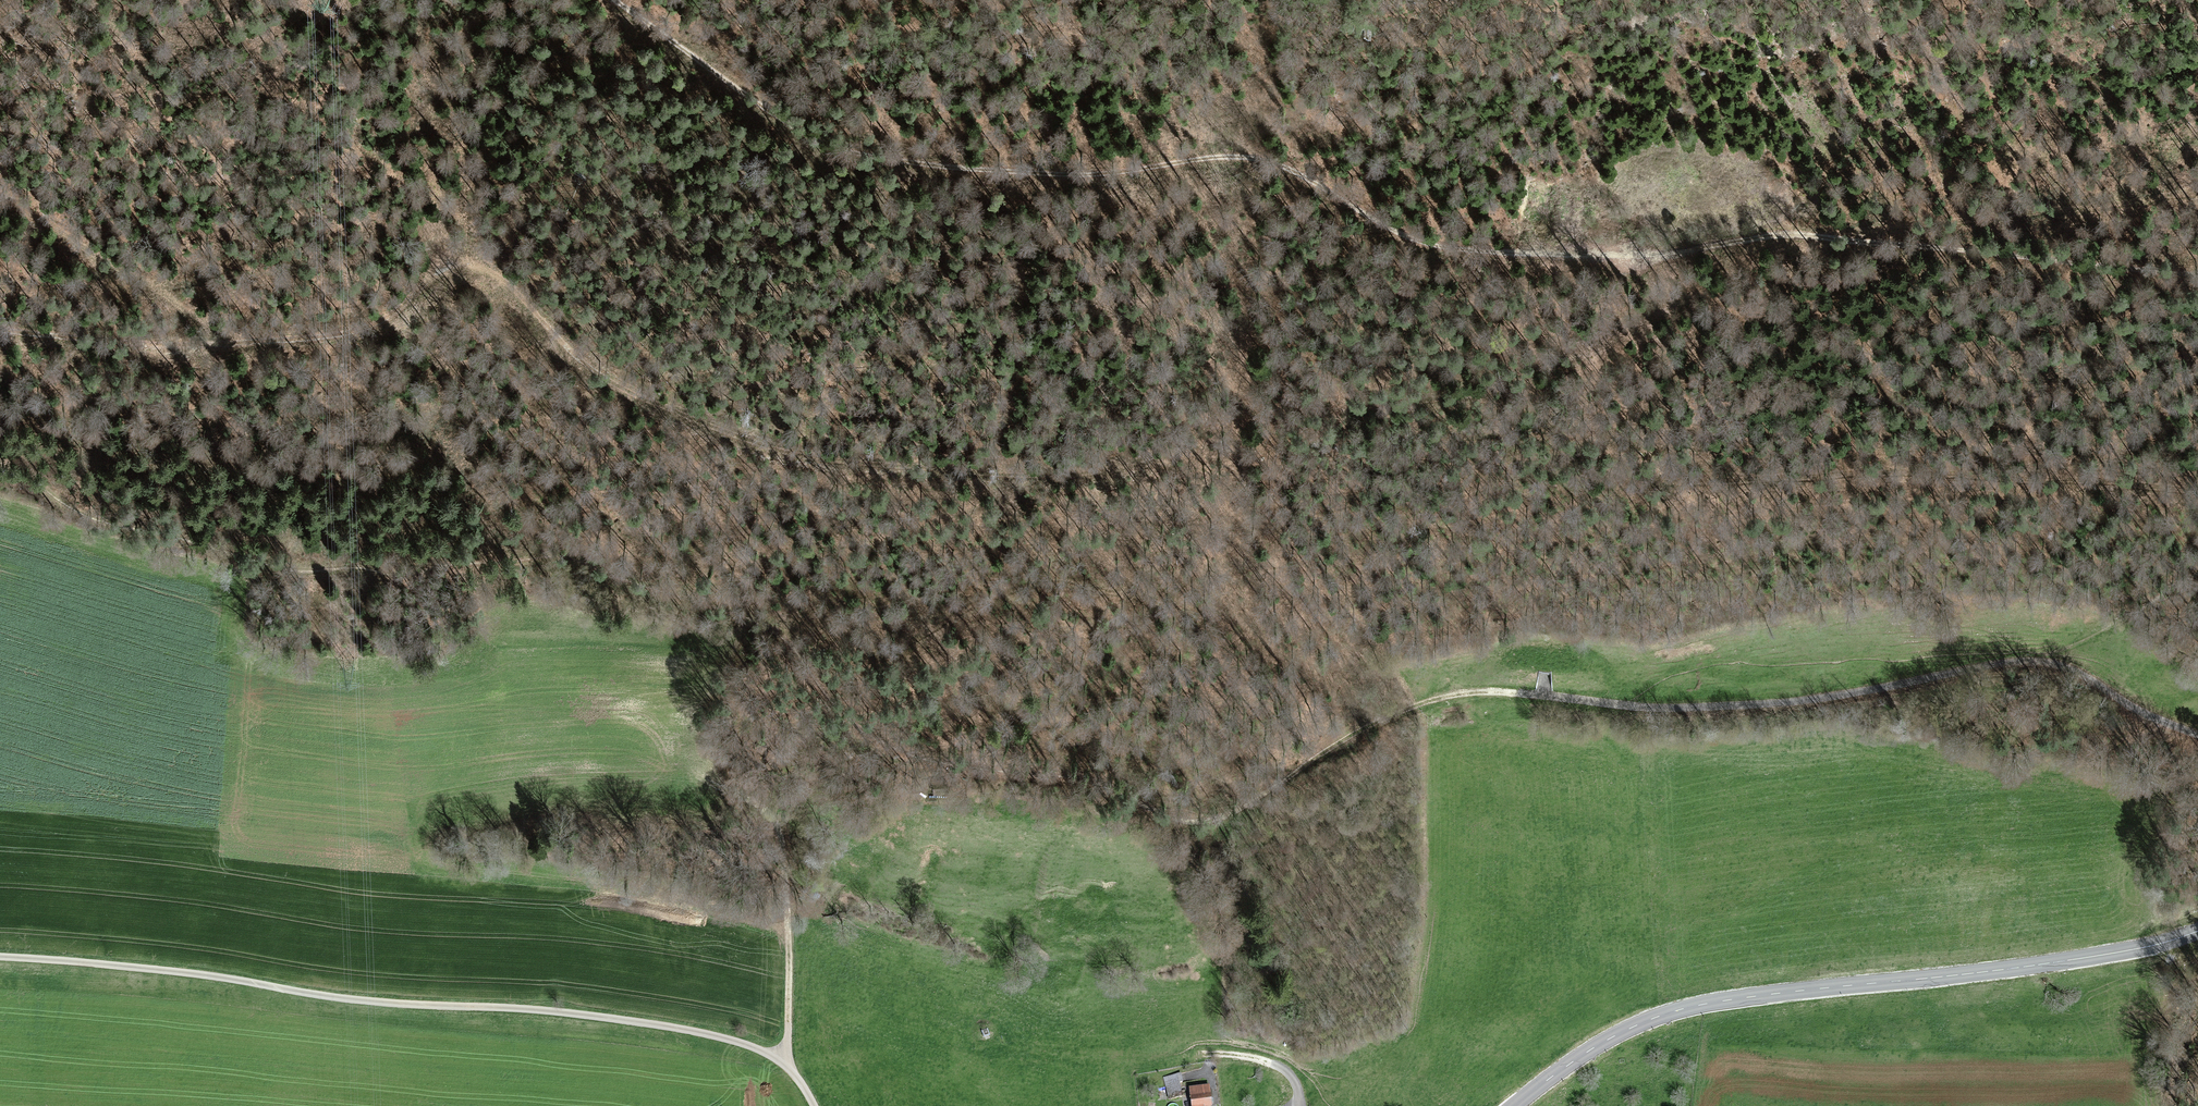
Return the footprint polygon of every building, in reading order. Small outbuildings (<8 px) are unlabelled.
[(1191,1087),(1193,1105),(1203,1105),(1210,1105),(1208,1085),(1191,1087)]
